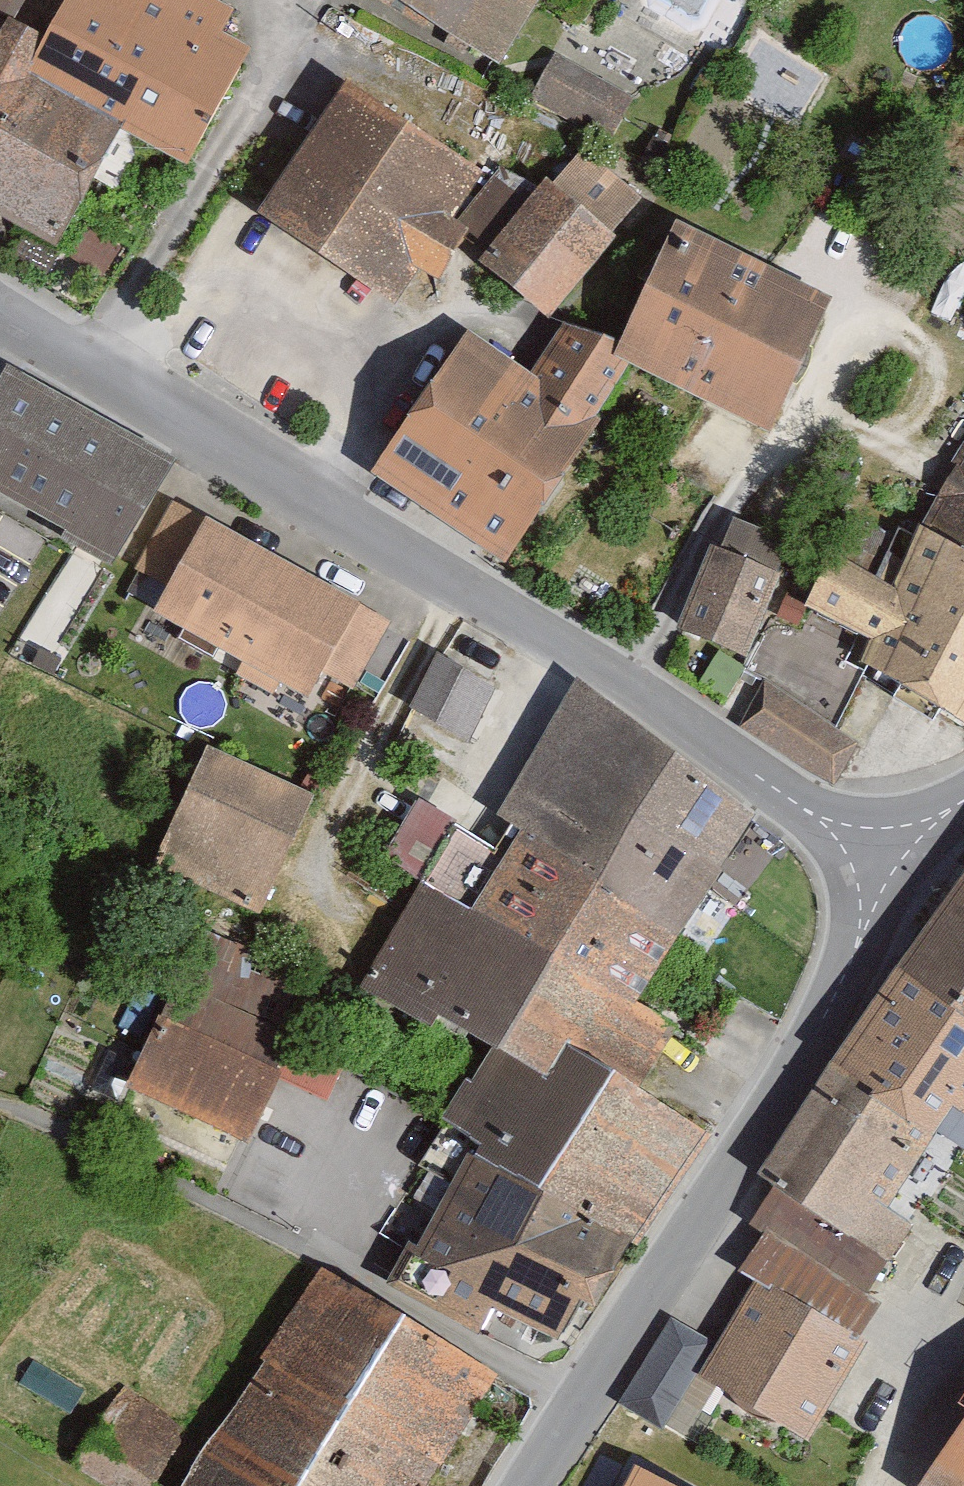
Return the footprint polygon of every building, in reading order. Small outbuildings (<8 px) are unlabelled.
[(51,242),(113,127),(181,164),(247,41),(171,0),(60,0),(38,42),(0,21),(0,215),(51,242)] [(498,77),(541,0),(360,0),(498,77)] [(630,98),(557,59),(537,97),(609,136),(630,98)] [(488,185),(342,96),(258,231),(405,321),(488,185)] [(638,211),(579,161),(482,273),(541,324),(638,211)] [(461,342),(365,486),(505,571),(628,376),(763,442),(827,307),(662,228),(614,351),(564,325),(527,380),(461,342)] [(2,376),(0,379),(0,507),(109,571),(167,473),(2,376)] [(918,536),(963,562),(963,467),(918,536)] [(788,541),(735,521),(723,553),(712,549),(683,627),(746,651),(788,541)] [(393,632),(202,527),(146,629),(304,715),(321,684),(355,702),(393,632)] [(918,536),(893,589),(832,557),(811,598),(883,635),(873,658),(963,711),(963,562),(918,536)] [(491,691),(438,664),(415,708),(468,736),(491,691)] [(765,682),(739,723),(835,785),(862,743),(765,682)] [(427,1037),(483,1055),(433,1136),(463,1154),(628,1247),(635,1251),(702,1148),(630,1097),(667,1036),(633,1014),(749,823),(574,699),(507,813),(518,820),(500,850),(459,830),(361,993),(427,1037)] [(311,805),(199,755),(150,863),(262,914),(311,805)] [(891,983),(963,1031),(963,881),(891,983)] [(306,985),(186,935),(117,1101),(236,1151),(306,985)] [(822,1086),(922,1150),(942,1117),(963,1131),(963,1031),(891,983),(822,1086)] [(822,1086),(754,1188),(775,1202),(884,1272),(917,1228),(894,1213),(922,1150),(822,1086)] [(628,1247),(463,1154),(387,1287),(482,1340),(492,1322),(563,1362),(628,1247)] [(760,1238),(740,1276),(754,1292),(853,1353),(875,1313),(866,1304),(884,1272),(775,1202),(760,1238)] [(307,1271),(177,1485),(423,1485),(487,1380),(307,1271)] [(716,1354),(700,1380),(806,1445),(860,1357),(853,1353),(754,1292),(716,1354)] [(716,1354),(667,1324),(615,1406),(664,1437),(700,1380),(716,1354)] [(925,1485),(963,1485),(963,1428),(925,1485)] [(640,1471),(632,1485),(670,1485),(640,1471)]
